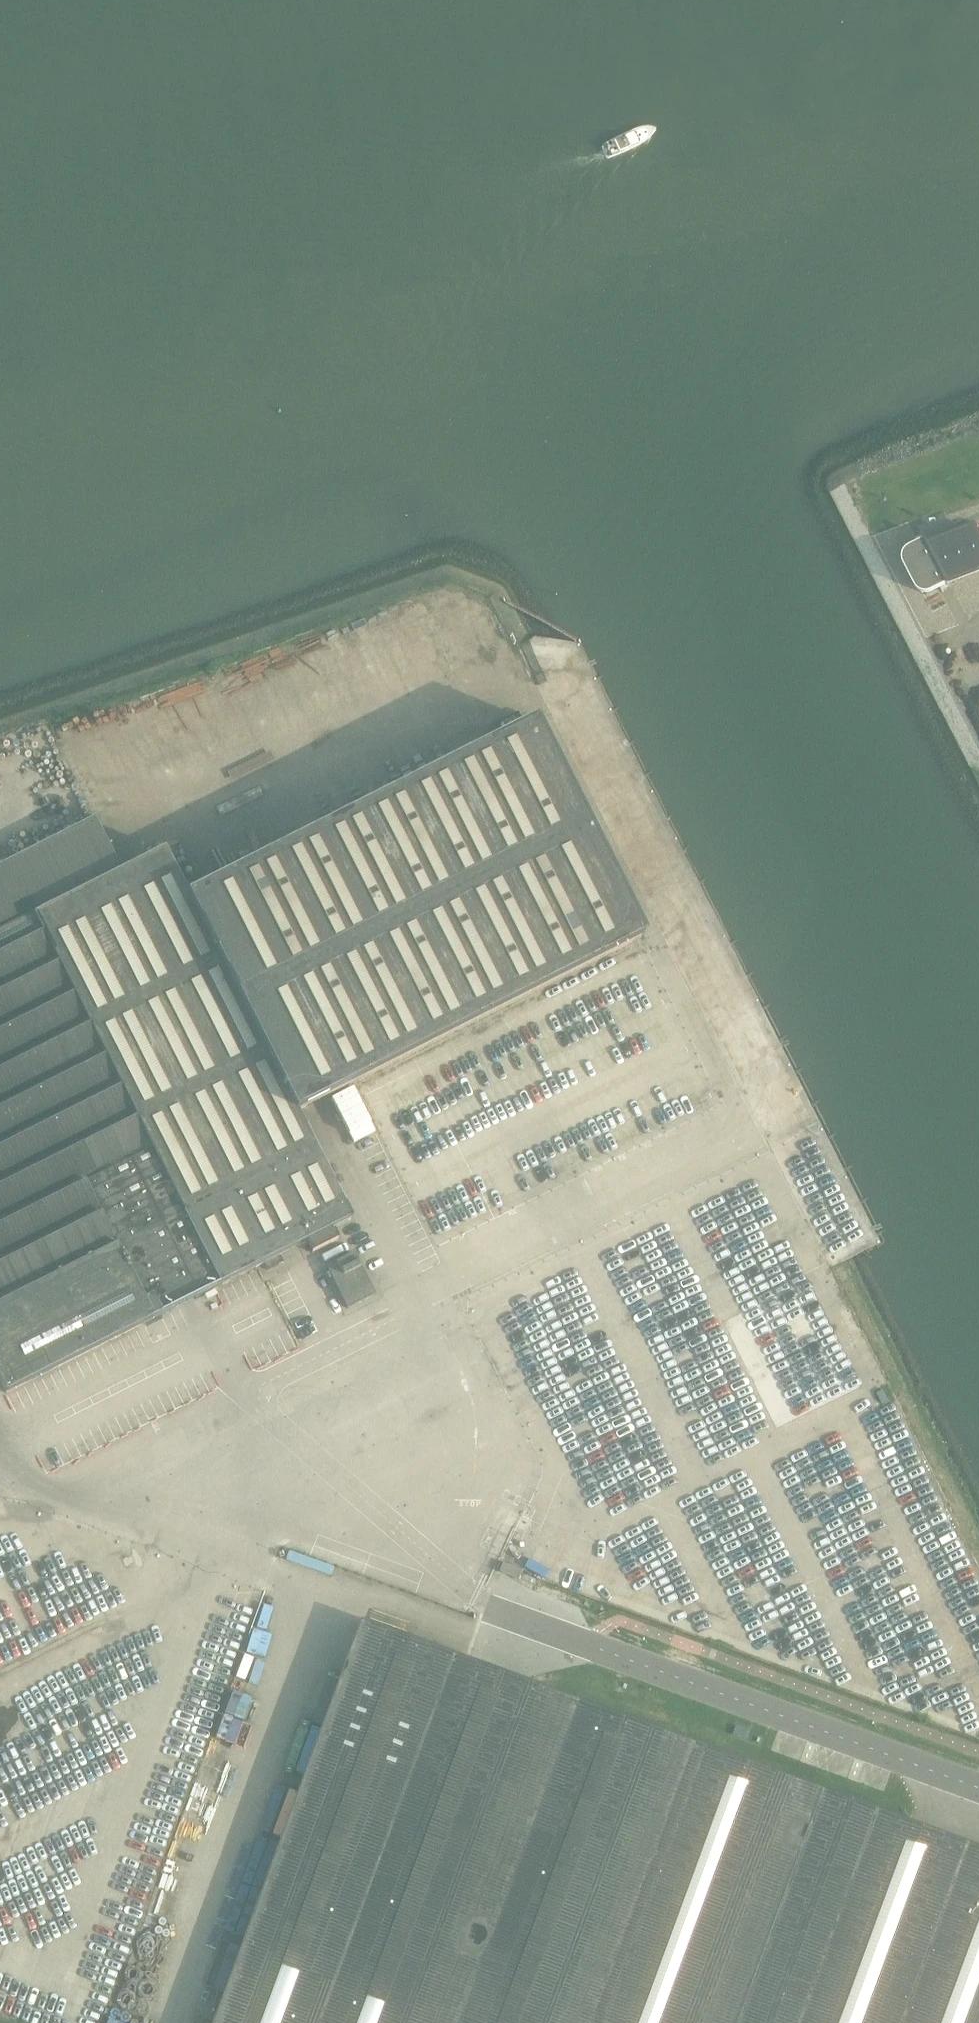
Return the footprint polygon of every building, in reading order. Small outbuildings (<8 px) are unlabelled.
[(930,548),(928,548),(924,541),(910,549),(907,551),(905,553),(904,556),(903,560),(903,563),(904,566),(916,588),(917,590),(919,592),(921,593),(923,594),(925,595),(927,595),(930,595),(932,594),(947,586),(946,584),(978,572),(978,529),(930,548)] [(641,938),(636,928),(638,927),(540,733),(538,734),(533,723),(187,896),(164,850),(120,872),(93,819),(0,866),(0,945),(40,926),(217,1287),(264,1263),(280,1255),(306,1242),(312,1253),(339,1240),(333,1229),(342,1224),(349,1220),(351,1219),(298,1112),(641,938)] [(594,1033),(527,1066),(531,1075),(534,1074),(537,1081),(602,1050),(594,1033)] [(519,1133),(529,1154),(615,1114),(606,1094),(519,1133)] [(543,1153),(551,1173),(632,1139),(624,1119),(543,1153)] [(565,1199),(621,1179),(614,1160),(558,1180),(565,1199)] [(348,1308),(375,1294),(354,1253),(326,1266),(348,1308)] [(283,1262),(280,1255),(264,1263),(268,1270),(283,1262)] [(842,1450),(854,1491),(903,1476),(890,1435),(842,1450)] [(944,1506),(924,1515),(944,1558),(964,1548),(944,1506)] [(520,1580),(524,1571),(504,1563),(500,1572),(520,1580)] [(542,1689),(366,1625),(355,1654),(220,2022),(978,2022),(978,1850),(542,1689)]
